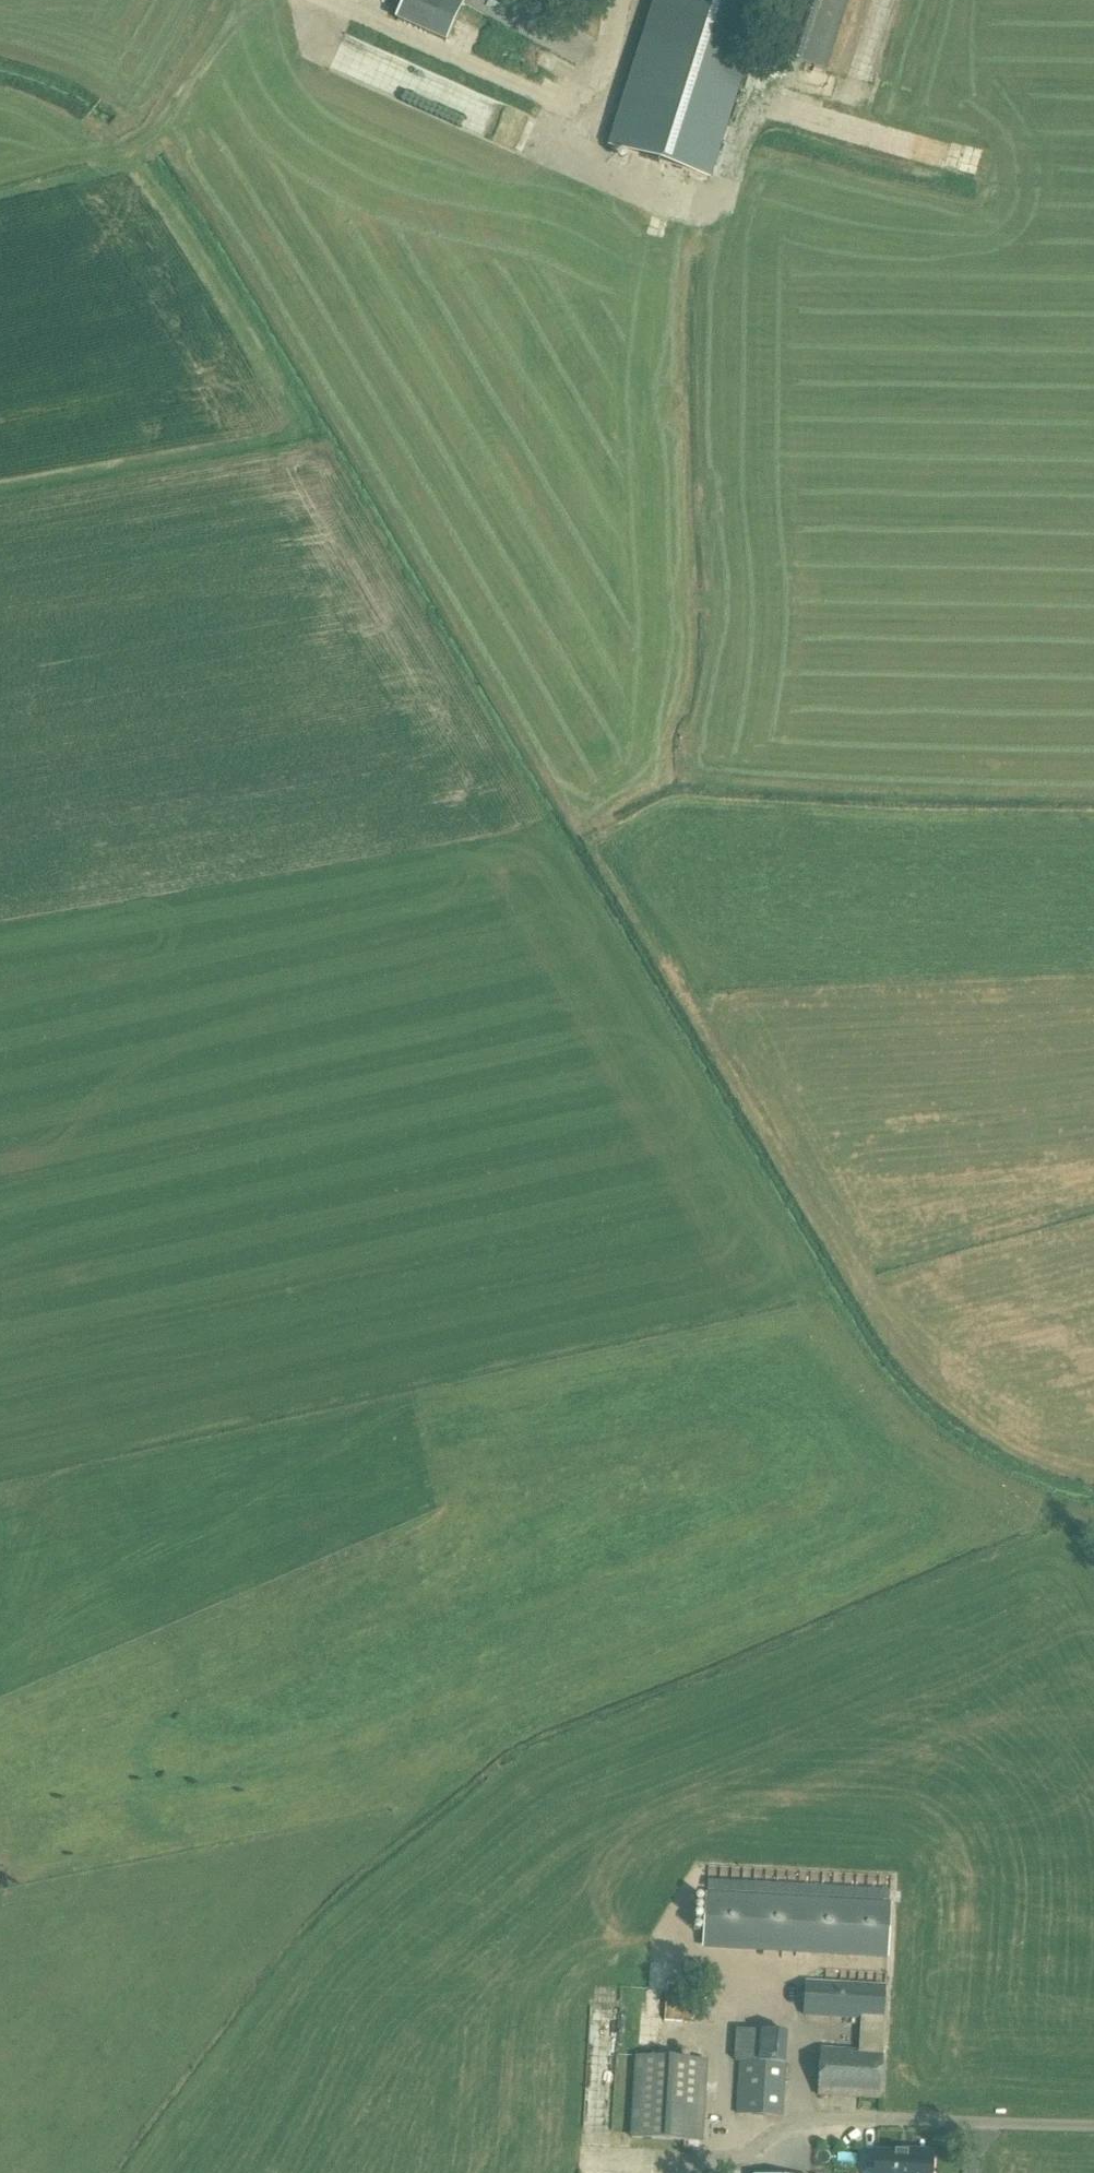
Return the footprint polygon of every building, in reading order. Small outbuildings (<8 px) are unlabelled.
[(383,28),(420,42),(435,0),(394,0),(383,28)] [(612,148),(707,178),(764,0),(659,0),(612,148)] [(845,0),(808,0),(795,56),(788,54),(785,65),(835,76),(840,55),(839,55),(843,38),(834,36),(837,24),(842,25),(844,16),(842,15),(845,0)] [(870,58),(888,0),(860,0),(844,50),(870,58)] [(888,1960),(891,1893),(704,1885),(701,1952),(888,1960)] [(882,2101),(887,1985),(806,1981),(804,2016),(862,2020),(860,2053),(821,2052),(819,2098),(882,2101)] [(737,2114),(785,2118),(789,2033),(737,2030),(734,2062),(740,2063),(737,2114)] [(637,2062),(633,2143),(703,2147),(707,2065),(637,2062)] [(603,2124),(603,2108),(580,2107),(579,2123),(603,2124)] [(877,2154),(876,2172),(934,2172),(935,2154),(907,2152),(907,2156),(877,2154)] [(532,2159),(519,2158),(518,2172),(531,2172),(532,2159)] [(808,2172),(827,2172),(828,2162),(809,2161),(808,2172)]
